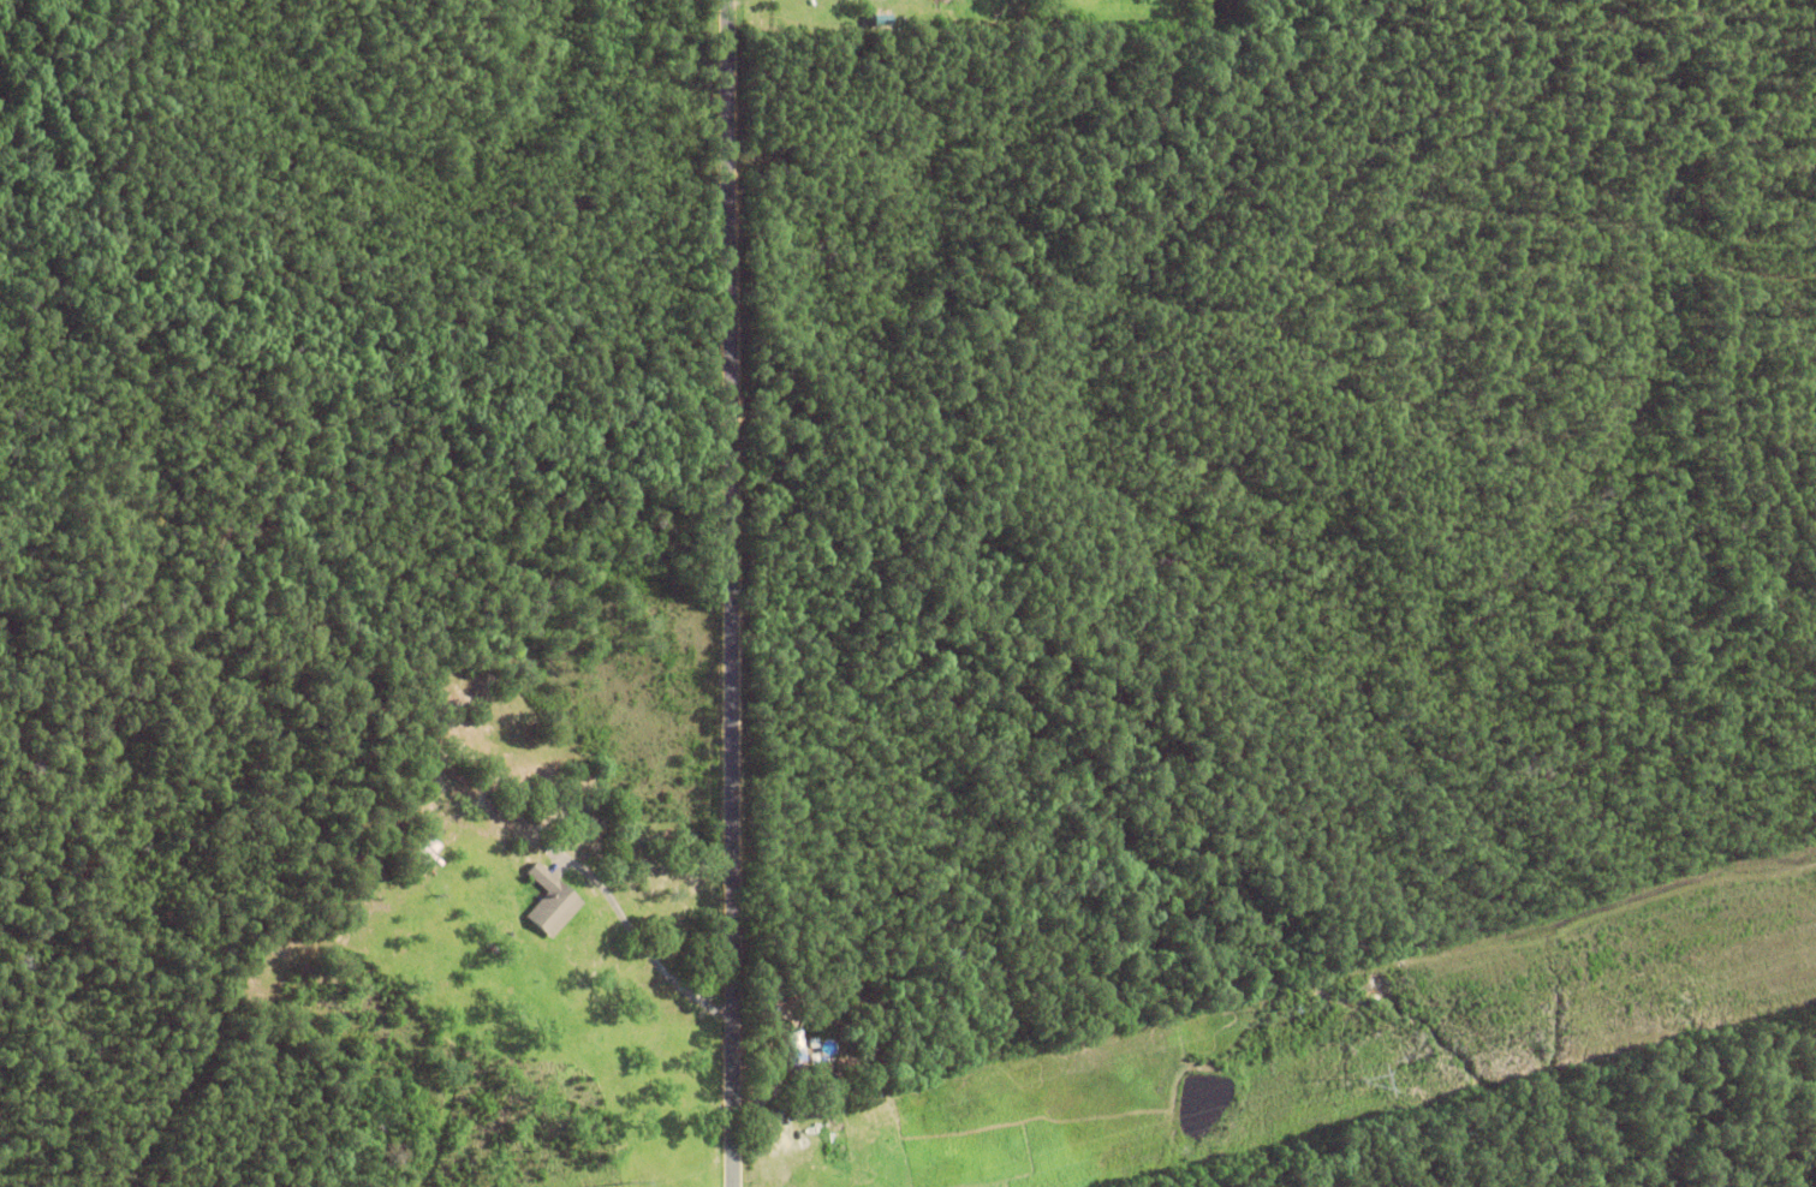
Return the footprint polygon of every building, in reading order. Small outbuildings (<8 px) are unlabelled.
[(404,848),(423,827),(440,841),(419,863),(404,848)] [(525,914),(547,889),(525,870),(536,858),(583,899),(552,936),(525,914)] [(505,917),(504,919),(496,913),(498,912),(494,908),(500,902),(514,917),(510,923),(505,917)] [(486,944),(489,940),(498,948),(494,952),(486,944)] [(779,1028),(800,1025),(806,1072),(786,1074),(779,1028)]
